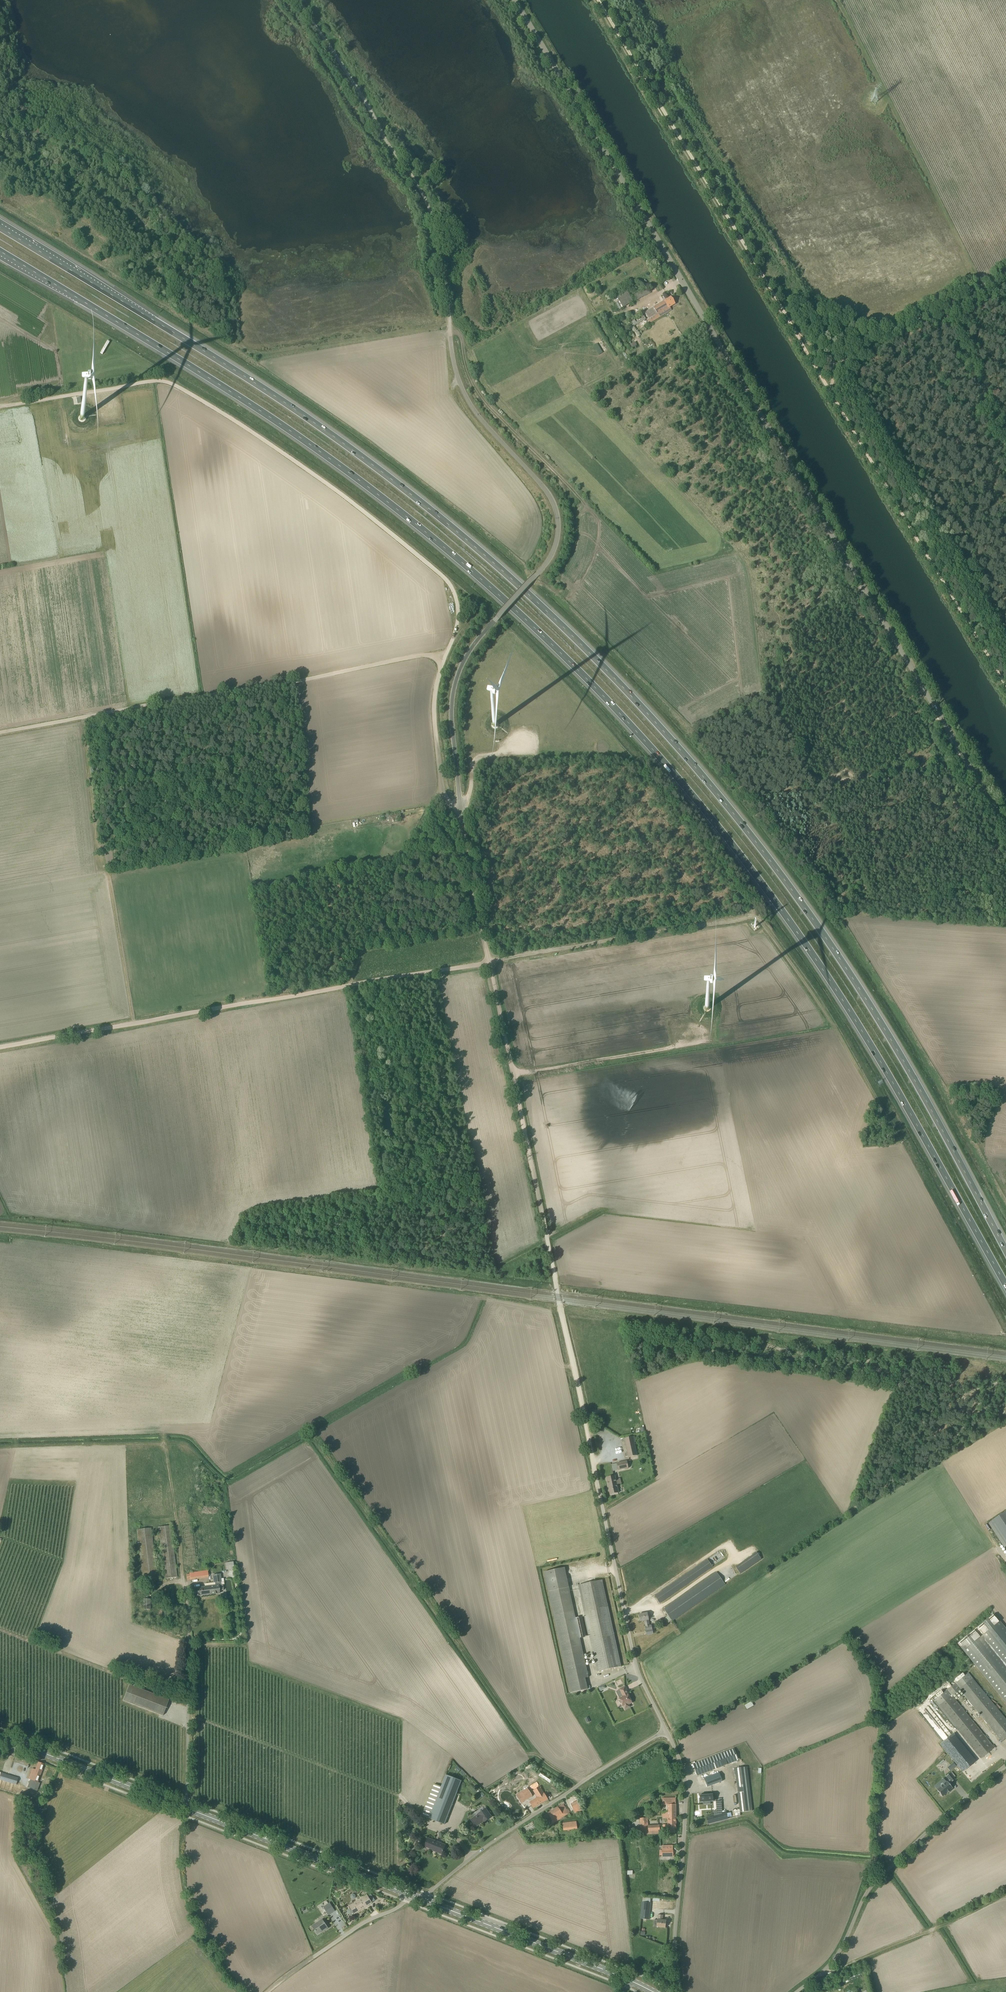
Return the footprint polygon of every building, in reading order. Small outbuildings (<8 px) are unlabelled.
[(648,288),(643,290),(634,295),(637,300),(650,293),(648,288)] [(619,301),(615,302),(619,310),(634,302),(627,289),(616,295),(619,301)] [(645,313),(651,323),(672,310),(670,307),(675,304),(671,297),(645,313)] [(640,316),(630,322),(633,328),(646,320),(643,314),(641,311),(637,312),(640,316)] [(108,340),(101,353),(104,355),(111,342),(108,340)] [(87,420),(87,418),(87,416),(86,414),(84,413),(82,413),(80,413),(79,414),(78,416),(77,418),(78,420),(79,421),(80,422),(82,423),(84,422),(86,421),(87,420)] [(490,723),(490,724),(490,726),(492,728),(493,729),(495,729),(497,729),(499,728),(500,726),(500,724),(500,722),(499,721),(497,720),(495,719),(493,720),(492,721),(490,723)] [(714,1017),(715,1015),(714,1013),(713,1011),(712,1010),(710,1010),(708,1010),(706,1011),(705,1013),(705,1015),(705,1017),(706,1019),(708,1020),(710,1020),(712,1020),(713,1019),(714,1017)] [(629,1457),(637,1455),(633,1437),(624,1438),(629,1457)] [(628,1468),(627,1461),(617,1463),(618,1470),(628,1468)] [(620,1478),(615,1479),(614,1476),(606,1478),(610,1494),(618,1492),(617,1485),(622,1484),(620,1478)] [(1005,1549),(1005,1512),(989,1523),(1005,1549)] [(159,1527),(165,1578),(177,1577),(171,1525),(159,1527)] [(137,1529),(143,1581),(157,1579),(151,1528),(137,1529)] [(740,1574),(761,1559),(757,1553),(736,1567),(740,1574)] [(707,1559),(655,1596),(660,1603),(712,1567),(707,1559)] [(571,1693),(587,1689),(590,1688),(590,1685),(587,1686),(585,1678),(588,1677),(580,1638),(583,1638),(579,1617),(575,1618),(564,1568),(544,1572),(571,1693)] [(189,1573),(190,1574),(186,1574),(187,1579),(190,1579),(190,1580),(209,1577),(208,1570),(189,1573)] [(664,1609),(668,1615),(672,1621),(725,1584),(717,1572),(664,1609)] [(210,1586),(211,1594),(220,1593),(220,1591),(223,1590),(223,1585),(221,1585),(221,1582),(222,1582),(221,1574),(212,1575),(213,1583),(215,1583),(215,1586),(210,1586)] [(590,1635),(597,1672),(621,1666),(602,1580),(579,1585),(585,1616),(582,1617),(586,1636),(590,1635)] [(211,1594),(210,1586),(192,1588),(193,1596),(211,1594)] [(645,1626),(647,1635),(653,1634),(651,1625),(649,1625),(648,1620),(647,1613),(639,1614),(640,1621),(645,1621),(646,1626),(645,1626)] [(977,1628),(958,1643),(1005,1703),(1005,1629),(994,1614),(977,1628)] [(994,1748),(951,1695),(959,1689),(1002,1742),(1005,1738),(1005,1720),(968,1673),(934,1701),(981,1759),(994,1748)] [(123,1700),(158,1714),(163,1716),(169,1700),(129,1685),(123,1700)] [(619,1698),(623,1706),(625,1709),(630,1707),(629,1704),(632,1703),(628,1695),(629,1694),(625,1686),(619,1689),(623,1697),(619,1698)] [(751,1701),(744,1705),(747,1709),(753,1705),(751,1701)] [(939,1729),(947,1738),(954,1732),(946,1723),(939,1729)] [(976,1761),(955,1735),(941,1746),(963,1772),(976,1761)] [(693,1764),(697,1775),(739,1760),(735,1748),(693,1764)] [(36,1787),(44,1765),(44,1764),(38,1762),(36,1770),(33,1769),(29,1779),(31,1780),(30,1785),(36,1787)] [(740,1812),(752,1811),(747,1767),(735,1769),(740,1812)] [(719,1772),(704,1778),(707,1787),(723,1781),(719,1772)] [(18,1778),(1,1773),(0,1775),(0,1780),(16,1785),(18,1778)] [(950,1773),(946,1776),(949,1780),(947,1782),(947,1781),(944,1783),(943,1782),(938,1785),(940,1787),(937,1790),(940,1794),(939,1794),(941,1796),(942,1797),(947,1793),(950,1791),(950,1790),(953,1788),(949,1784),(951,1782),(955,1779),(950,1773)] [(444,1824),(457,1793),(461,1781),(446,1775),(441,1787),(434,1784),(422,1816),(444,1824)] [(530,1802),(533,1808),(548,1799),(540,1786),(533,1791),(537,1797),(530,1802)] [(521,1803),(523,1801),(532,1796),(529,1791),(520,1796),(518,1798),(521,1803)] [(700,1795),(700,1802),(703,1802),(703,1804),(711,1804),(710,1802),(713,1801),(713,1794),(700,1795)] [(676,1799),(663,1799),(663,1802),(665,1802),(665,1805),(668,1805),(668,1813),(663,1813),(663,1819),(668,1818),(676,1818),(676,1799)] [(581,1808),(578,1801),(571,1804),(574,1811),(581,1808)] [(558,1807),(542,1817),(548,1826),(562,1817),(563,1819),(565,1817),(564,1816),(569,1812),(564,1803),(558,1807)] [(471,1820),(476,1827),(486,1820),(486,1821),(491,1817),(486,1809),(478,1814),(478,1815),(471,1820)] [(726,1812),(706,1817),(708,1824),(728,1819),(726,1812)] [(645,1835),(660,1834),(660,1824),(649,1825),(648,1817),(639,1818),(640,1832),(645,1831),(645,1835)] [(676,1828),(676,1818),(668,1818),(668,1824),(663,1824),(663,1832),(675,1832),(675,1828),(676,1828)] [(576,1821),(563,1823),(564,1831),(577,1829),(576,1821)] [(435,1851),(442,1854),(445,1845),(428,1838),(425,1846),(436,1851),(435,1851)] [(367,1895),(364,1898),(362,1896),(360,1897),(361,1899),(349,1907),(354,1914),(372,1903),(367,1895)] [(641,1918),(649,1919),(650,1903),(642,1902),(641,1918)] [(335,1911),(330,1903),(323,1907),(328,1915),(335,1911)] [(663,1915),(658,1915),(657,1920),(657,1926),(665,1927),(666,1921),(662,1920),(663,1915)] [(324,1930),(328,1928),(322,1920),(312,1926),(317,1934),(324,1929),(324,1930)]
